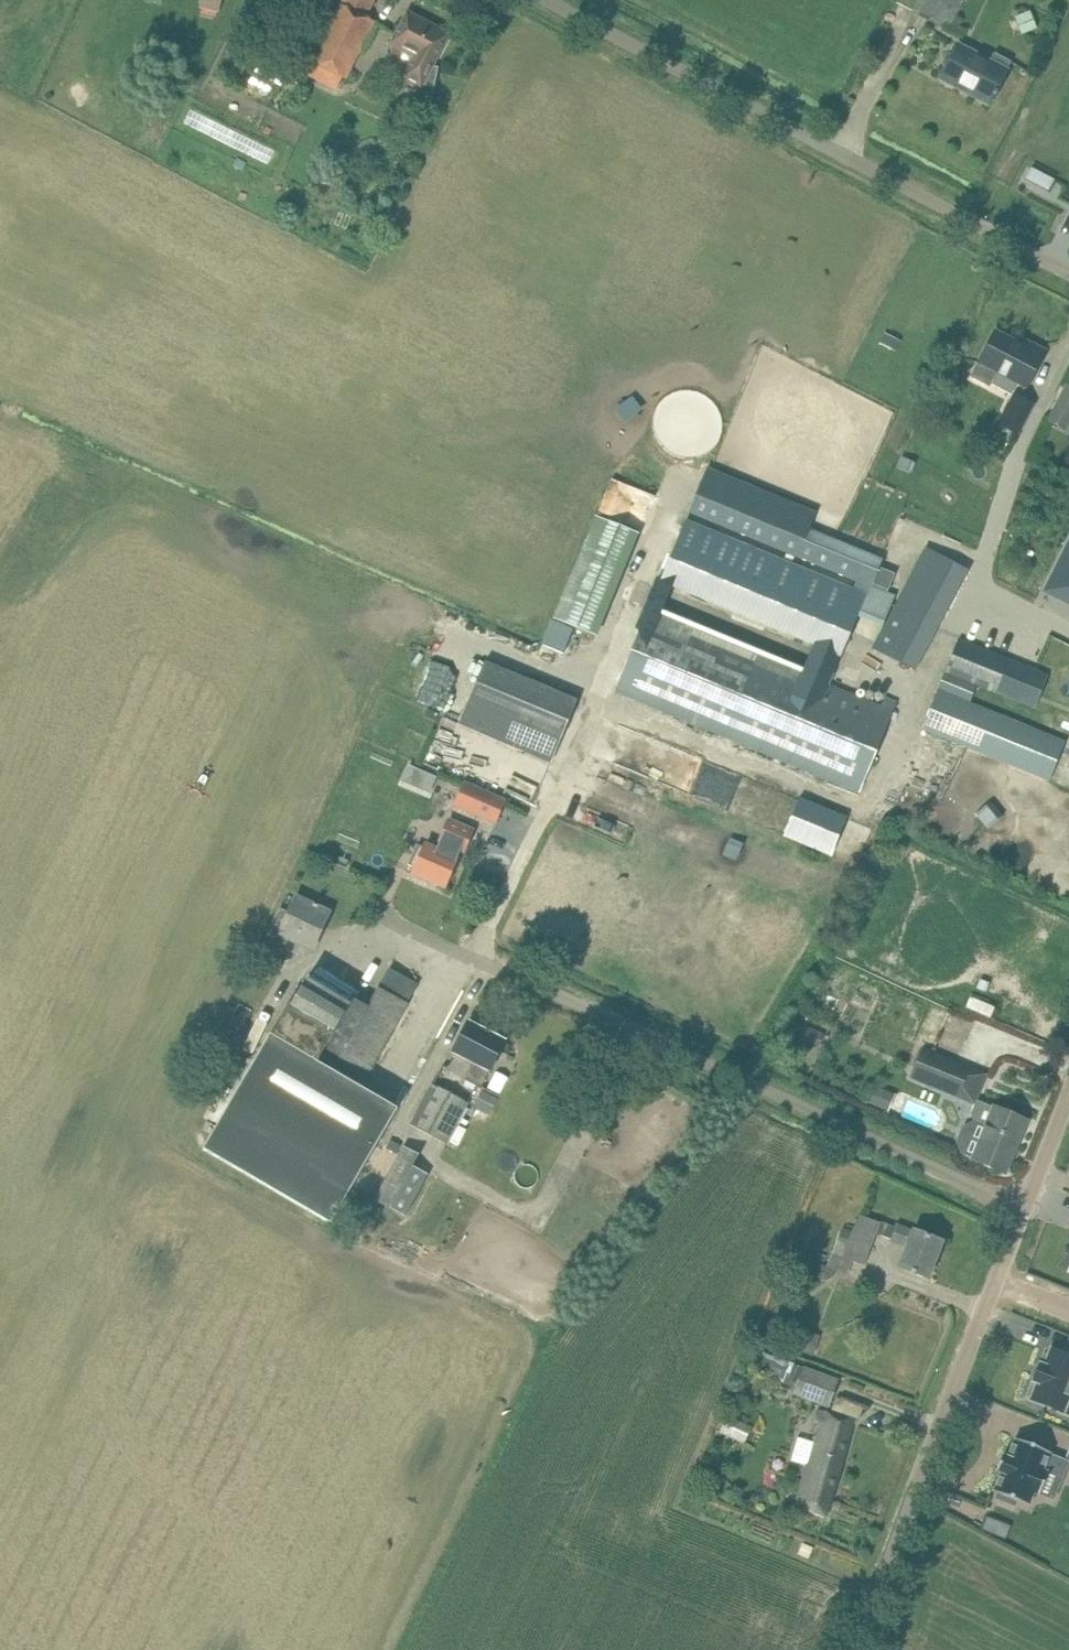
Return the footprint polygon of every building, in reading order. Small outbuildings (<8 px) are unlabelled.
[(198,6),(218,11),(221,0),(200,0),(198,6)] [(311,63),(343,80),(373,22),(364,17),(373,0),(344,0),(311,63)] [(914,12),(948,30),(964,0),(920,0),(914,12)] [(438,68),(434,65),(450,34),(407,11),(390,45),(397,64),(405,74),(401,80),(422,92),(426,85),(434,87),(438,68)] [(951,58),(941,78),(957,86),(958,83),(992,100),(1002,80),(1006,72),(1011,62),(994,53),(989,63),(957,47),(951,58)] [(259,63),(249,82),(274,96),(285,77),(259,63)] [(1033,167),(1027,178),(1050,189),(1056,178),(1033,167)] [(1026,388),(1046,350),(1026,340),(1023,345),(995,331),(972,375),(991,385),(998,373),(1026,388)] [(1064,429),(1068,421),(1068,386),(1066,384),(1047,421),(1064,429)] [(855,580),(853,586),(686,517),(660,581),(841,655),(881,559),(808,529),(815,513),(707,468),(689,512),(855,580)] [(596,509),(624,519),(628,509),(649,517),(656,498),(607,480),(596,509)] [(554,617),(598,635),(640,532),(596,514),(554,617)] [(873,646),(916,669),(972,566),(929,542),(873,646)] [(1045,591),(1068,603),(1068,543),(1045,591)] [(672,616),(677,605),(660,597),(655,608),(672,616)] [(648,611),(614,692),(859,792),(892,711),(648,611)] [(1063,738),(970,701),(976,685),(1033,707),(1045,677),(958,641),(921,729),(1045,781),(1063,738)] [(554,744),(571,700),(484,665),(466,708),(524,732),(516,752),(544,763),(552,743),(554,744)] [(429,774),(422,791),(429,794),(436,777),(429,774)] [(495,822),(504,801),(464,783),(455,804),(495,822)] [(901,793),(899,803),(906,805),(909,796),(901,793)] [(830,851),(839,811),(788,799),(778,839),(830,851)] [(987,799),(974,809),(989,828),(1002,818),(987,799)] [(440,852),(425,845),(412,873),(445,887),(457,859),(456,859),(460,851),(463,852),(473,832),(448,821),(439,842),(443,843),(440,852)] [(319,906),(314,904),(313,905),(296,898),(289,914),(280,910),(255,964),(277,974),(288,949),(281,946),(285,936),(313,949),(329,912),(318,908),(319,906)] [(298,995),(295,993),(207,1153),(337,1224),(399,1108),(333,1073),(338,1064),(366,1080),(418,984),(389,968),(368,1006),(352,998),(348,1005),(306,982),(298,995)] [(468,1022),(453,1050),(475,1062),(467,1078),(476,1083),(482,1086),(495,1061),(505,1042),(468,1022)] [(922,1048),(911,1077),(974,1103),(978,1093),(977,1092),(975,1095),(960,1089),(970,1067),(922,1048)] [(432,1084),(412,1124),(445,1142),(466,1101),(432,1084)] [(872,1085),(866,1103),(889,1111),(896,1093),(872,1085)] [(482,1090),(474,1105),(488,1113),(496,1098),(482,1090)] [(975,1123),(985,1127),(972,1159),(1005,1173),(1027,1120),(994,1106),(993,1108),(976,1101),(971,1114),(975,1123)] [(390,1139),(386,1147),(397,1153),(401,1145),(390,1139)] [(908,1247),(900,1267),(928,1278),(942,1241),(897,1223),(896,1226),(879,1220),(879,1221),(860,1214),(843,1258),(863,1266),(876,1232),(891,1238),(891,1240),(908,1247)] [(819,1354),(825,1337),(804,1329),(797,1345),(819,1354)] [(1064,1353),(1047,1347),(1041,1364),(1036,1362),(1030,1379),(1034,1381),(1027,1398),(1060,1411),(1068,1388),(1068,1340),(1064,1353)] [(793,1393),(828,1404),(837,1379),(801,1368),(793,1393)] [(797,1437),(791,1460),(809,1465),(797,1507),(804,1509),(825,1515),(853,1419),(832,1413),(820,1410),(817,1422),(821,1423),(815,1443),(797,1437)] [(720,1431),(744,1441),(751,1426),(727,1415),(720,1431)] [(1034,1492),(1039,1494),(1048,1471),(1062,1477),(1068,1461),(1050,1453),(1050,1452),(1015,1438),(994,1491),(998,1493),(995,1498),(1015,1506),(1017,1501),(1029,1505),(1034,1492)] [(986,1517),(981,1530),(991,1534),(996,1521),(986,1517)]
